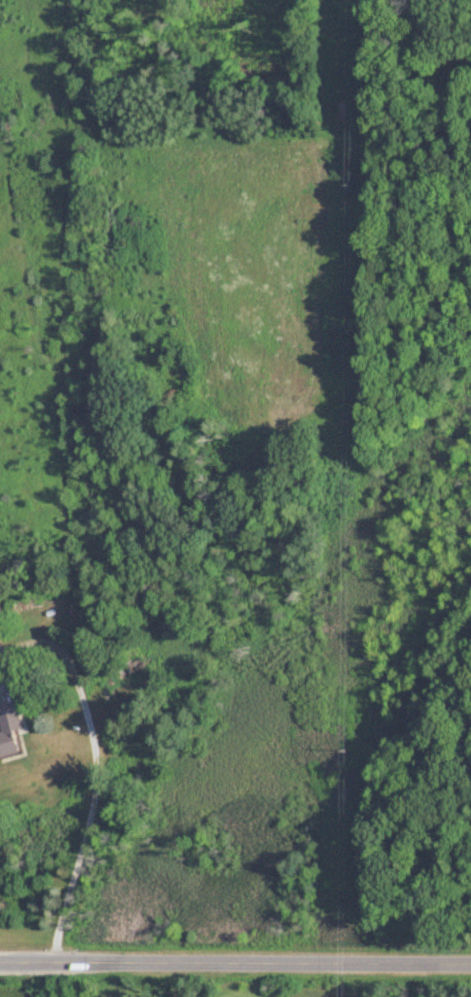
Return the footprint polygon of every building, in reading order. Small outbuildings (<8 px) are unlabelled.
[(23,753),(15,713),(0,716),(0,758),(23,753)]
